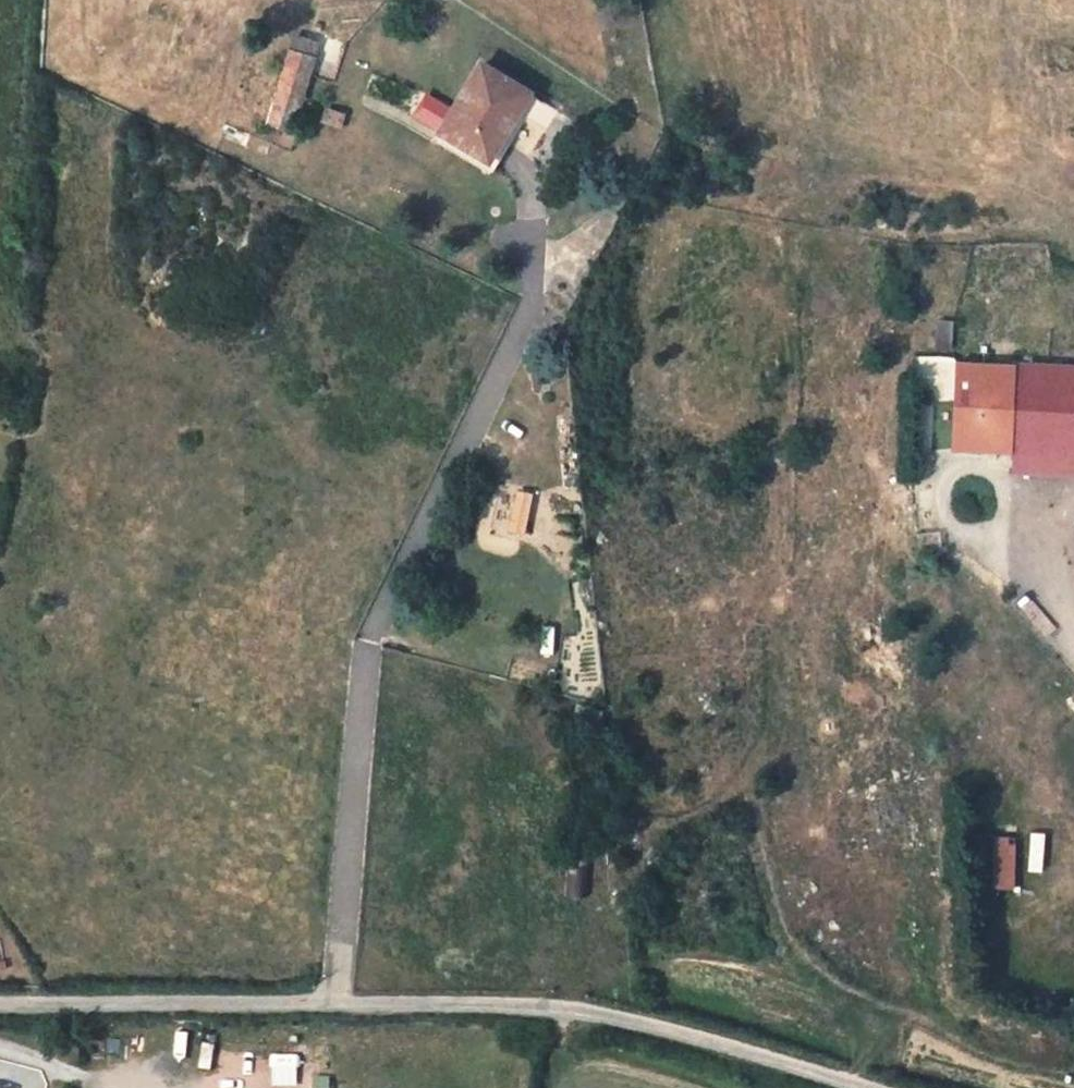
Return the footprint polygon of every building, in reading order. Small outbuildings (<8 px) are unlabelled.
[(300,134),(315,39),(283,34),(268,129),(300,134)] [(498,60),(493,69),(532,92),(537,84),(498,60)] [(493,69),(480,62),(438,133),(489,163),(516,119),(532,92),(493,69)] [(523,122),(516,119),(489,163),(495,167),(523,122)] [(952,321),(934,320),(934,349),(951,350),(952,321)] [(1014,364),(956,359),(952,451),(1011,454),(1014,364)] [(1014,364),(1011,454),(1073,459),(1073,368),(1014,364)] [(1011,454),(1010,473),(1073,478),(1073,459),(1011,454)] [(514,489),(507,533),(525,535),(531,492),(514,489)] [(1028,600),(1018,609),(1046,639),(1056,630),(1028,600)] [(538,656),(554,656),(554,627),(538,627),(538,656)] [(992,838),(990,891),(1014,892),(1016,839),(992,838)] [(590,841),(571,840),(567,898),(586,899),(586,891),(590,841)] [(608,842),(590,841),(586,891),(605,892),(608,842)] [(121,1040),(107,1039),(104,1053),(119,1054),(121,1040)] [(200,1044),(198,1068),(211,1069),(213,1045),(200,1044)] [(255,1047),(254,1072),(298,1072),(298,1048),(255,1047)] [(314,1077),(313,1087),(329,1087),(330,1079),(314,1077)]
